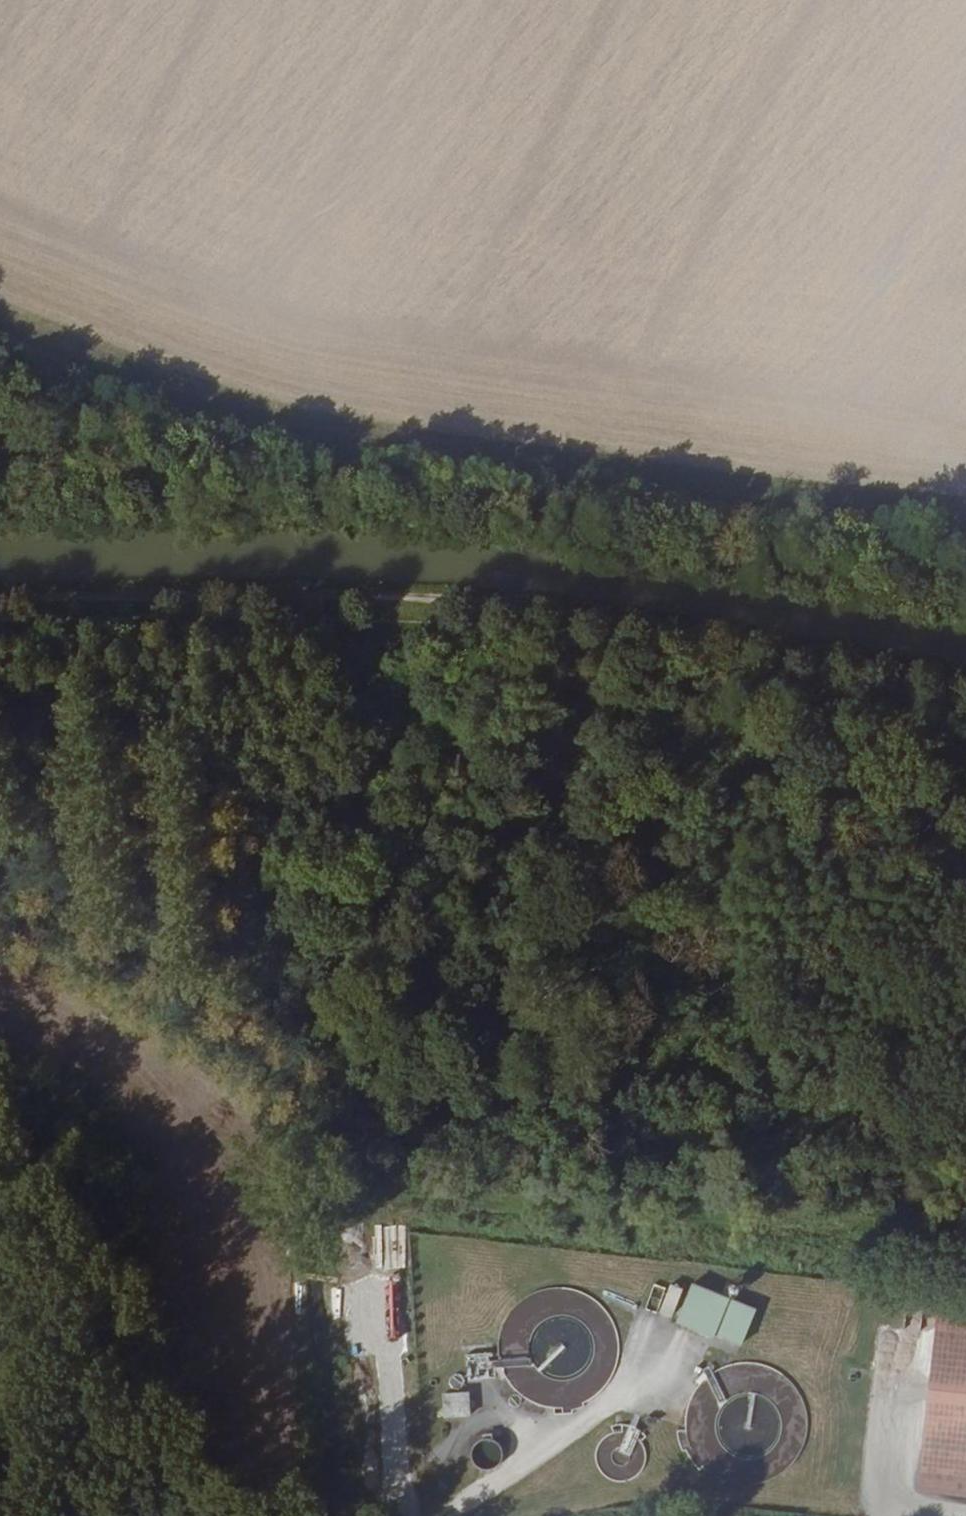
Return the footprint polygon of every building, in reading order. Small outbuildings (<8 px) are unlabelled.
[(675,1321),(742,1347),(758,1307),(691,1281),(675,1321)] [(669,1282),(660,1312),(673,1316),(682,1286),(669,1282)] [(939,1312),(919,1496),(965,1501),(965,1315),(939,1312)] [(490,1353),(471,1353),(470,1374),(490,1374),(490,1353)] [(470,1390),(442,1391),(443,1416),(471,1416),(470,1390)]
